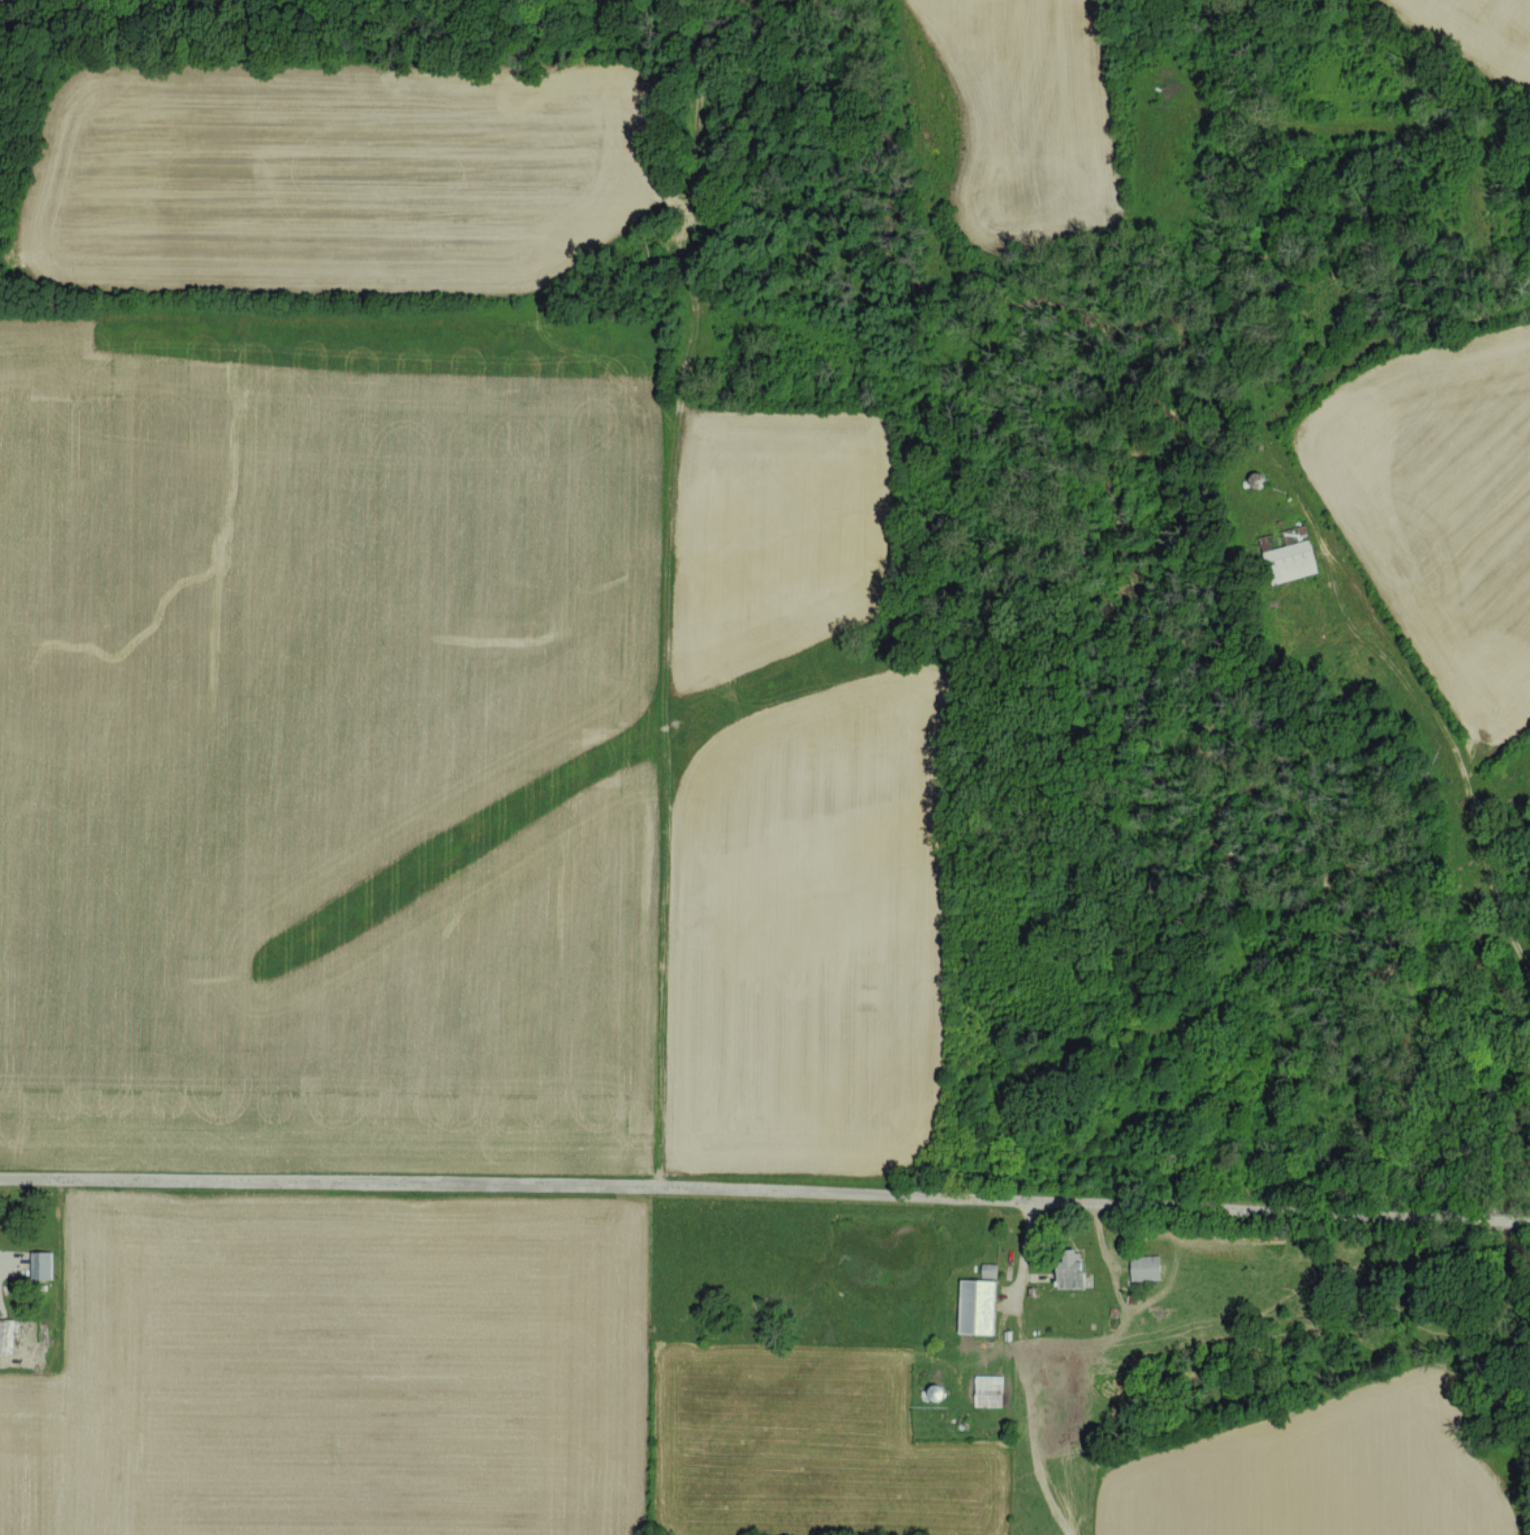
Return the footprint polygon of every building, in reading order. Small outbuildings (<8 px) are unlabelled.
[(1085,1287),(1083,1247),(1060,1248),(1062,1288),(1085,1287)] [(32,1277),(52,1278),(53,1252),(32,1251),(32,1277)] [(1133,1279),(1163,1279),(1162,1255),(1133,1255),(1133,1279)] [(998,1263),(983,1262),(983,1275),(998,1275),(998,1263)] [(996,1332),(997,1279),(962,1278),(961,1332),(996,1332)] [(994,1395),(994,1393),(1004,1393),(1005,1375),(977,1374),(977,1394),(994,1395)]
